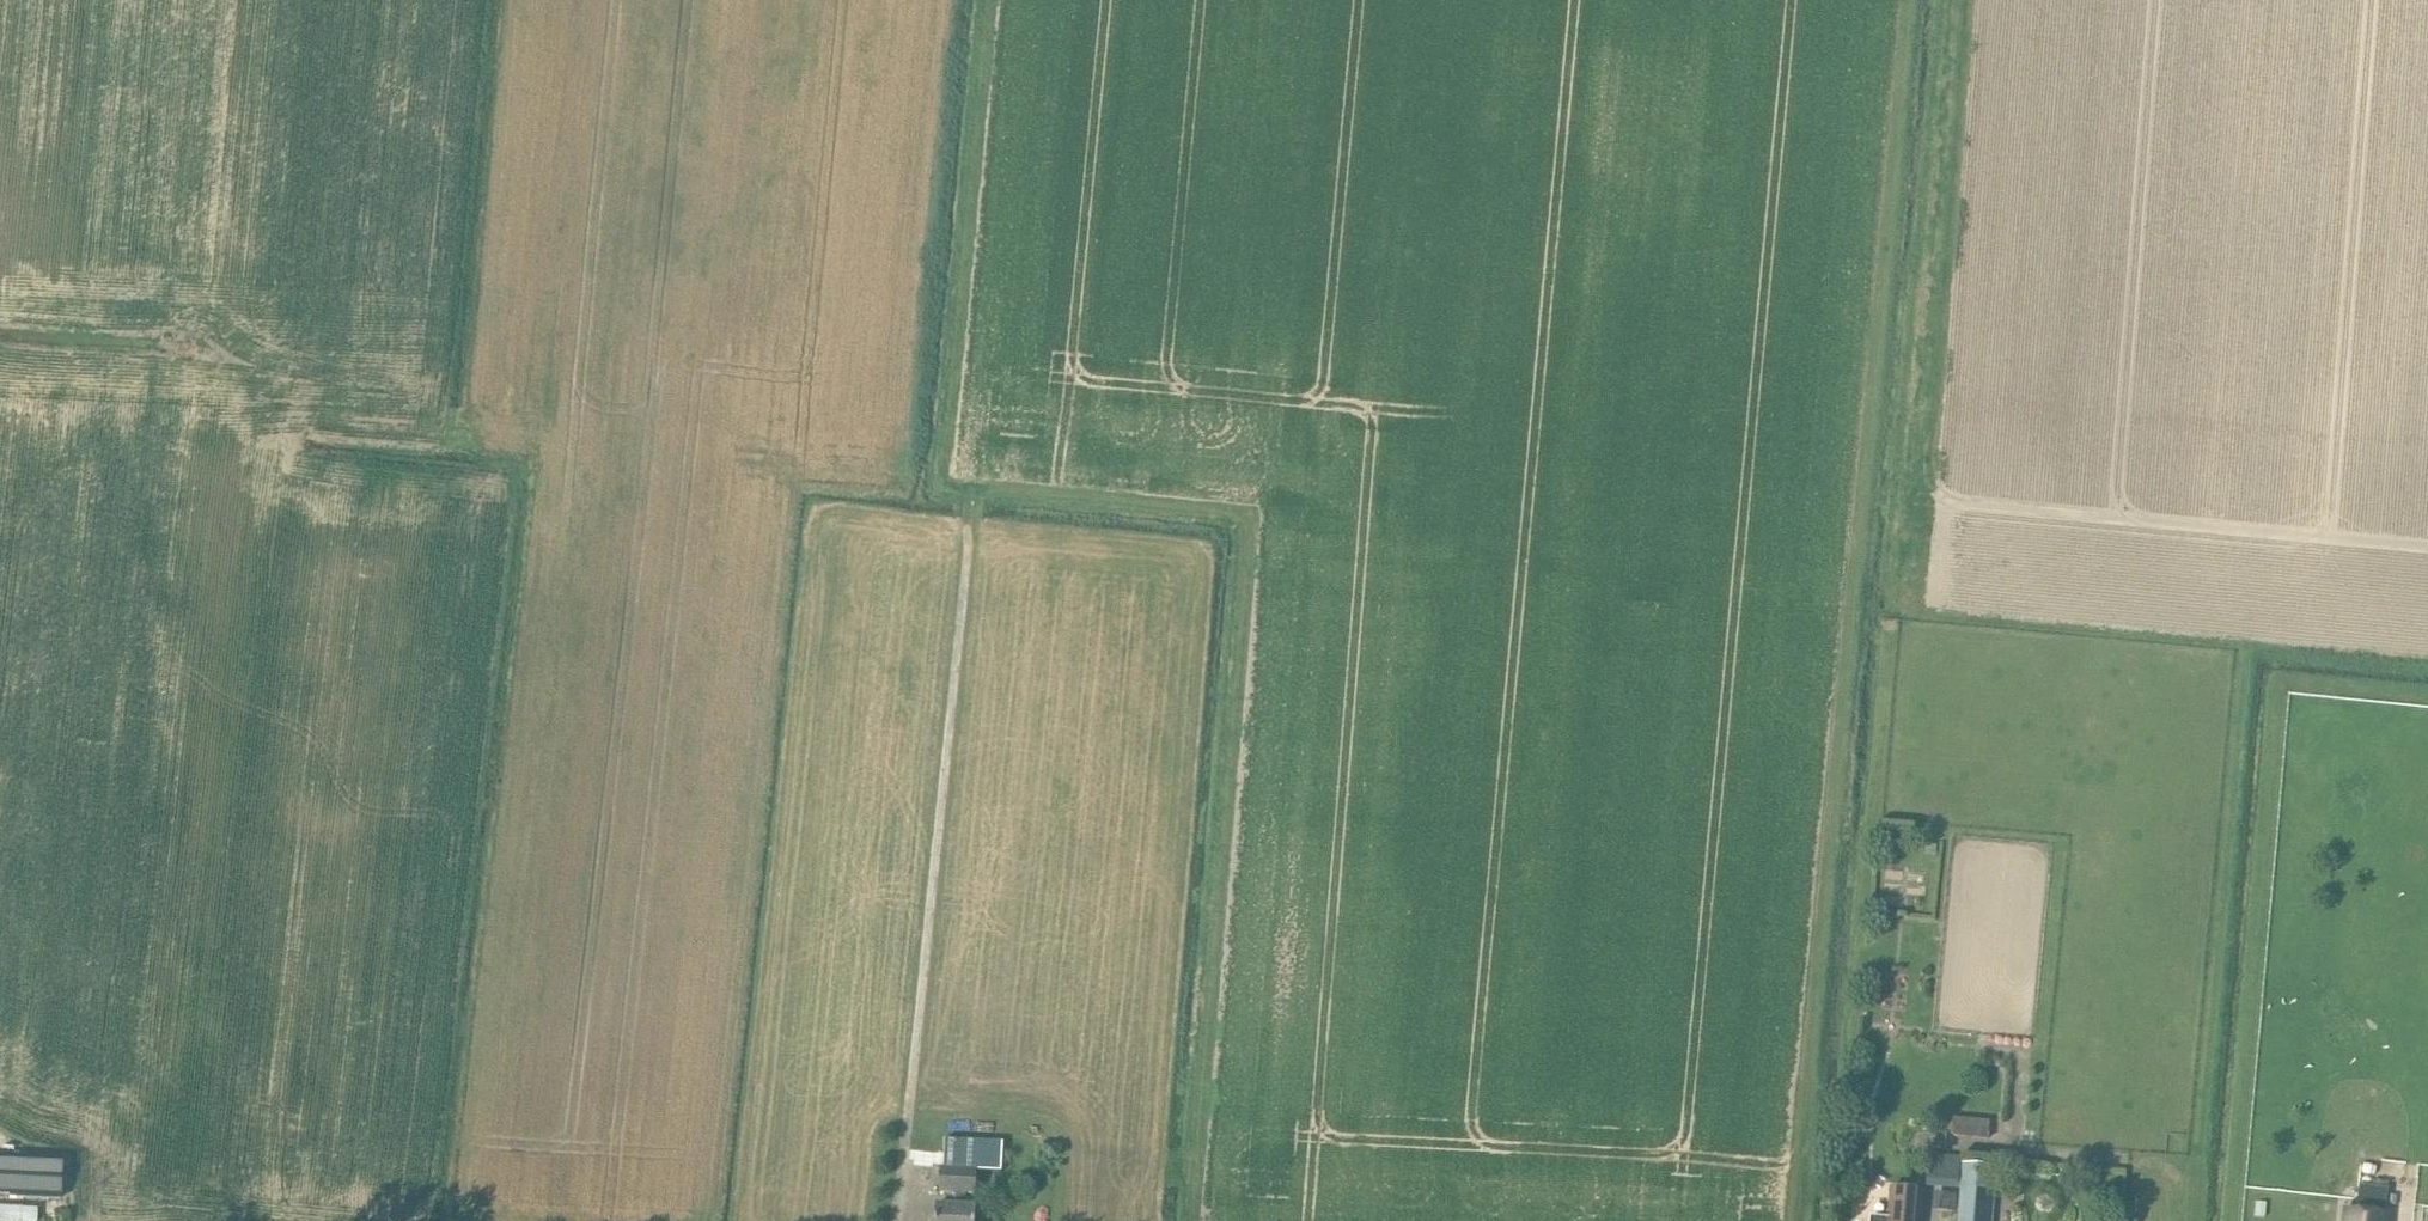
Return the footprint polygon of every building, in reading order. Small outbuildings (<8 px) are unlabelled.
[(1849,1123),(1850,1128),(1855,1133),(1861,1132),(1866,1128),(1867,1122),(1864,1118),(1859,1115),(1851,1117),(1849,1123)] [(1961,1163),(1961,1157),(1927,1155),(1925,1186),(1959,1188),(1959,1194),(1958,1212),(1957,1220),(1991,1220),(1995,1167),(1961,1163)] [(23,1197),(60,1199),(61,1159),(0,1156),(0,1194),(23,1195),(23,1197)] [(935,1220),(976,1220),(976,1206),(965,1206),(966,1194),(975,1194),(976,1172),(976,1169),(947,1167),(941,1167),(940,1193),(947,1193),(946,1205),(936,1204),(935,1220)] [(2385,1214),(2387,1188),(2358,1184),(2356,1211),(2348,1210),(2347,1220),(2386,1220),(2386,1214),(2385,1214)] [(1922,1189),(1889,1186),(1886,1218),(1870,1216),(1869,1220),(1919,1220),(1922,1189)] [(1940,1193),(1939,1211),(1958,1212),(1959,1194),(1940,1193)]
